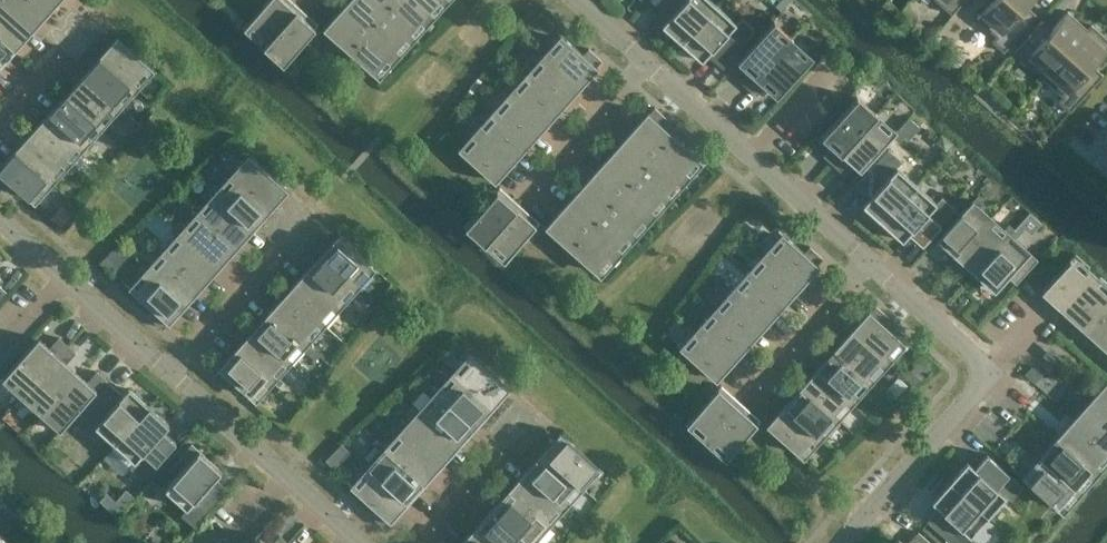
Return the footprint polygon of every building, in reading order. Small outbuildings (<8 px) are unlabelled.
[(26,23),(1,0),(0,0),(0,34),(14,46),(22,37),(17,33),(26,23)] [(38,0),(1,0),(26,23),(35,13),(40,17),(48,9),(38,0)] [(48,9),(55,0),(38,0),(48,9)] [(268,39),(298,5),(292,0),(268,0),(249,21),(268,39)] [(349,2),(354,7),(341,20),(336,16),(325,29),(373,72),(437,0),(351,0),(349,2)] [(684,39),(716,3),(712,0),(658,0),(655,4),(671,19),(664,26),(671,33),(674,30),(684,39)] [(941,1),(940,3),(952,13),(964,0),(940,0),(941,1)] [(1003,51),(1030,21),(1020,12),(1031,0),(993,0),(977,18),(979,19),(980,18),(997,33),(992,40),(1003,51)] [(716,3),(684,39),(693,48),(691,51),(699,57),(706,49),(722,64),(755,27),(741,15),(736,21),(716,3)] [(318,23),(298,5),(268,39),(288,57),(303,40),(318,23)] [(1043,77),(1044,78),(1092,24),(1091,23),(1086,29),(1068,13),(1070,12),(1068,10),(1045,36),(1035,27),(1014,51),(1025,61),(1027,60),(1044,76),(1043,77)] [(739,79),(747,87),(792,37),(773,19),(741,55),(752,65),(739,79)] [(1044,78),(1045,79),(1046,77),(1064,93),(1058,100),(1069,110),(1096,81),(1086,72),(1106,49),(1106,40),(1092,26),(1093,25),(1092,24),(1044,78)] [(0,34),(0,52),(1,51),(6,55),(14,46),(0,34)] [(792,37),(747,87),(756,95),(769,80),(780,90),(807,59),(789,43),(793,38),(792,37)] [(583,78),(601,59),(589,47),(583,53),(567,38),(549,58),(572,78),(577,73),(583,78)] [(113,43),(101,56),(131,83),(148,63),(125,42),(119,48),(113,43)] [(131,83),(101,56),(89,70),(95,75),(91,80),(114,101),(131,83)] [(572,78),(549,58),(532,76),(561,103),(573,89),(568,84),(572,78)] [(561,103),(532,76),(515,95),(538,116),(543,111),(549,116),(561,103)] [(114,101),(91,80),(85,86),(79,81),(67,94),(97,120),(114,101)] [(97,120),(67,94),(55,107),(61,113),(56,118),(80,139),(97,120)] [(534,122),(538,116),(515,95),(498,114),(527,140),(540,127),(534,122)] [(823,154),(832,162),(876,113),(857,95),(825,130),(836,140),(823,154)] [(594,270),(697,154),(663,123),(668,117),(655,106),(633,129),(638,134),(630,143),(625,138),(604,162),(609,167),(597,180),(592,176),(570,200),(575,204),(563,218),(558,214),(546,227),(594,270)] [(876,113),(832,162),(840,170),(853,155),(864,165),(891,135),(872,118),(877,113),(876,113)] [(527,140),(498,114),(481,133),(505,154),(509,148),(515,154),(527,140)] [(80,139),(56,118),(52,124),(45,118),(33,132),(63,158),(80,139)] [(63,158),(33,132),(21,145),(28,151),(22,157),(46,177),(63,158)] [(500,159),(505,154),(481,133),(464,153),(493,179),(506,165),(500,159)] [(874,210),(884,219),(916,183),(896,165),(902,159),(888,147),(856,184),(872,198),(865,206),(872,212),(874,210)] [(247,156),(231,173),(269,207),(277,198),(272,193),(282,183),(244,149),(242,151),(247,156)] [(22,157),(17,162),(11,156),(0,169),(0,182),(6,188),(12,182),(28,197),(46,177),(22,157)] [(210,186),(209,187),(247,221),(256,211),(261,216),(269,207),(231,173),(231,174),(236,178),(220,196),(210,186)] [(916,183),(884,219),(894,228),(892,230),(899,236),(906,229),(922,244),(955,207),(942,195),(936,201),(916,183)] [(470,219),(489,237),(519,203),(500,186),(470,219)] [(247,221),(209,187),(208,188),(213,193),(197,211),(235,244),(243,235),(238,231),(247,221)] [(948,245),(958,253),(991,216),(971,198),(942,231),(953,240),(948,245)] [(540,221),(519,203),(489,237),(510,255),(540,221)] [(1030,208),(1014,227),(1028,238),(1044,220),(1030,208)] [(177,225),(176,226),(213,259),(222,249),(227,253),(235,244),(197,211),(197,212),(202,216),(186,233),(177,225)] [(991,216),(958,253),(966,261),(971,256),(981,265),(1010,233),(991,216)] [(213,259),(176,226),(175,227),(180,231),(164,249),(201,282),(209,273),(204,269),(213,259)] [(1010,233),(981,265),(991,274),(986,279),(996,288),(1030,251),(1010,233)] [(804,276),(822,256),(810,245),(805,251),(788,236),(770,256),(793,276),(798,271),(804,276)] [(378,269),(346,240),(340,247),(334,241),(322,255),(352,281),(368,263),(376,271),(378,269)] [(142,262),(141,263),(179,297),(188,287),(193,291),(201,282),(164,249),(163,249),(168,254),(152,271),(142,262)] [(352,281),(322,255),(310,268),(316,273),(311,279),(340,304),(340,303),(336,299),(352,281)] [(789,282),(793,276),(770,256),(753,274),(783,301),(795,287),(789,282)] [(1063,296),(1068,300),(1089,277),(1070,260),(1055,277),(1054,276),(1043,289),(1057,302),(1063,296)] [(170,306),(179,297),(141,263),(140,263),(151,273),(135,290),(125,281),(124,282),(154,309),(148,315),(161,327),(175,311),(170,306)] [(783,301),(753,274),(736,293),(760,314),(764,309),(770,314),(783,301)] [(1068,300),(1074,306),(1068,312),(1081,323),(1106,295),(1106,293),(1089,277),(1068,300)] [(340,304),(311,279),(306,284),(300,279),(288,292),(318,319),(334,301),(339,305),(340,304)] [(318,319),(288,292),(276,305),(283,311),(277,317),(306,342),(306,341),(301,337),(318,319)] [(760,314),(736,293),(719,312),(749,338),(761,325),(755,320),(760,314)] [(1081,323),(1095,335),(1100,329),(1106,334),(1106,332),(1106,295),(1081,323)] [(864,330),(859,335),(882,356),(900,337),(884,322),(889,316),(876,304),(858,324),(864,330)] [(737,352),(749,338),(719,312),(703,331),(726,352),(731,347),(737,352)] [(306,342),(277,317),(272,322),(266,317),(254,330),(284,356),(300,338),(305,343),(306,342)] [(284,356),(254,330),(243,343),(249,349),(244,354),(272,379),(267,374),(284,356)] [(721,357),(726,352),(703,331),(685,351),(714,377),(727,363),(721,357)] [(882,356),(859,335),(854,341),(848,336),(836,349),(866,375),(882,356)] [(2,377),(22,394),(67,345),(58,337),(45,351),(34,341),(2,377)] [(67,345),(22,394),(41,411),(73,376),(62,366),(75,352),(67,345)] [(866,375),(836,349),(824,362),(830,368),(825,373),(849,394),(866,375)] [(272,379),(244,354),(238,360),(232,355),(214,375),(227,386),(233,380),(258,403),(259,401),(250,394),(266,376),(271,381),(272,379)] [(475,356),(458,376),(490,405),(498,396),(493,391),(503,381),(475,356)] [(73,376),(41,411),(59,427),(58,428),(59,430),(105,379),(96,371),(83,385),(73,376)] [(849,394),(825,373),(820,379),(814,373),(802,387),(832,413),(849,394)] [(437,389),(436,390),(468,419),(477,409),(482,414),(490,405),(458,376),(442,394),(437,389)] [(94,425),(114,442),(147,407),(136,398),(138,395),(131,389),(125,396),(109,382),(75,418),(89,431),(94,425)] [(1097,404),(1106,413),(1106,383),(1100,390),(1105,395),(1097,404)] [(721,384),(692,418),(710,434),(741,401),(721,384)] [(832,413),(802,387),(790,400),(796,405),(791,411),(815,432),(832,413)] [(468,419),(436,390),(419,409),(457,443),(465,434),(460,429),(468,419)] [(761,419),(741,401),(710,434),(731,453),(761,419)] [(1097,404),(1088,415),(1083,410),(1075,419),(1106,447),(1106,413),(1097,404)] [(147,407),(114,442),(134,460),(129,466),(143,478),(175,442),(159,427),(166,420),(159,414),(157,416),(147,407)] [(419,409),(402,428),(435,457),(443,447),(448,452),(457,443),(419,409)] [(815,432),(791,411),(786,417),(780,411),(767,425),(797,452),(815,432)] [(1075,419),(1067,428),(1072,432),(1063,442),(1091,466),(1106,448),(1106,447),(1075,419)] [(435,457),(402,428),(385,447),(423,480),(431,471),(426,467),(435,457)] [(552,443),(543,453),(581,485),(599,466),(566,437),(557,448),(552,443)] [(1091,466),(1063,442),(1054,452),(1049,448),(1041,456),(1074,485),(1091,466)] [(227,489),(211,475),(218,466),(191,443),(179,456),(187,463),(165,487),(186,507),(181,513),(194,525),(227,489)] [(423,480),(385,447),(368,466),(401,495),(409,485),(414,489),(423,480)] [(581,485),(543,453),(536,461),(541,466),(531,476),(565,504),(560,500),(575,482),(580,487),(581,485)] [(987,453),(982,458),(972,469),(964,463),(958,470),(960,472),(951,482),(988,514),(1005,494),(1011,499),(1023,486),(987,453)] [(1074,485),(1041,456),(1033,466),(1038,471),(1029,480),(1057,505),(1074,485)] [(392,505),(401,495),(368,466),(367,466),(372,471),(355,490),(375,507),(370,513),(383,525),(397,509),(392,505)] [(565,504),(531,476),(523,486),(518,481),(509,491),(548,523),(565,504)] [(951,482),(942,492),(940,490),(934,497),(941,504),(927,520),(952,542),(972,542),(976,539),(970,534),(988,514),(951,482)] [(548,523),(509,491),(502,499),(507,504),(497,514),(531,542),(548,523)] [(497,514),(489,524),(484,519),(475,528),(492,542),(530,542),(531,542),(497,514)] [(475,528),(468,537),(473,541),(471,542),(492,542),(475,528)] [(918,530),(907,542),(932,542),(918,530)] [(0,535),(0,542),(10,542),(0,535)] [(288,542),(279,535),(272,542),(287,542),(288,542)]
